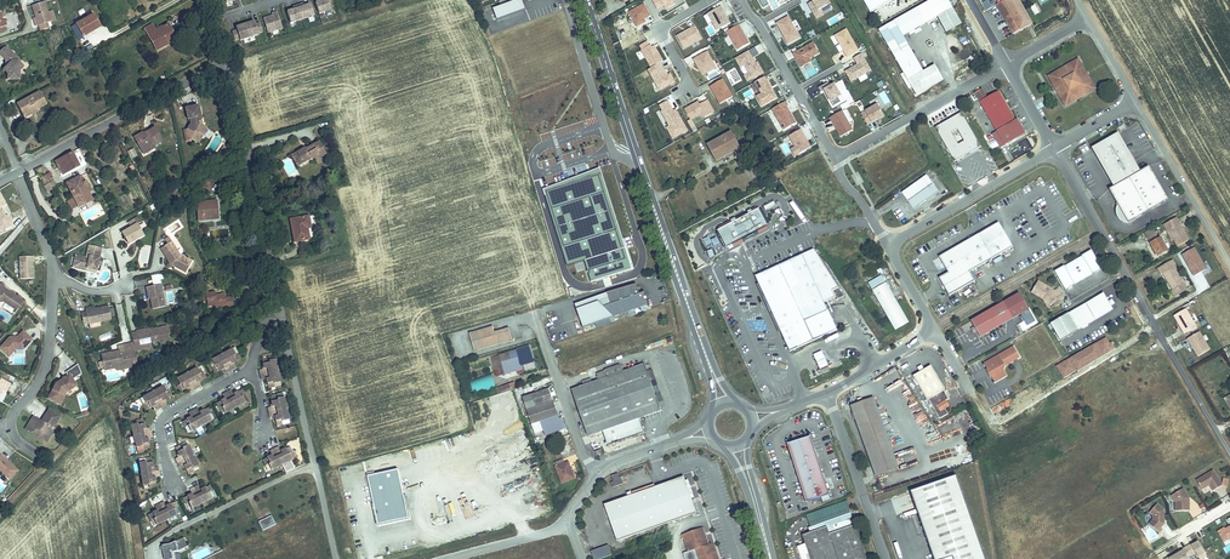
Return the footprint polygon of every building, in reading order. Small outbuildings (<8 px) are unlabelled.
[(328,0),(315,0),(319,13),(331,9),(328,0)] [(521,0),(493,9),(497,21),(525,12),(521,0)] [(657,9),(663,6),(665,9),(675,4),(673,0),(652,0),(657,9)] [(807,4),(815,20),(824,16),(821,10),(830,6),(827,0),(816,0),(807,4)] [(870,12),(892,0),(863,0),(870,12)] [(903,35),(904,34),(921,24),(918,19),(923,16),(927,21),(938,15),(953,7),(949,0),(930,0),(880,28),(917,93),(944,78),(935,63),(924,70),(903,35)] [(996,3),(1013,32),(1031,22),(1018,0),(1002,0),(996,3)] [(51,22),(45,2),(33,6),(39,26),(51,22)] [(314,14),(310,3),(304,5),(303,2),(298,4),(302,18),(314,14)] [(302,18),(298,4),(292,5),(293,8),(286,10),(290,21),(302,18)] [(635,28),(646,23),(644,20),(650,17),(644,4),(627,12),(635,28)] [(721,6),(709,13),(718,29),(730,22),(721,6)] [(962,24),(953,7),(938,15),(947,32),(962,24)] [(281,26),(276,10),(271,12),(271,14),(262,17),(267,31),(281,26)] [(842,12),(826,20),(829,26),(845,18),(842,12)] [(788,15),(775,22),(787,44),(800,37),(788,15)] [(95,16),(78,24),(84,36),(101,28),(95,16)] [(927,21),(923,16),(918,19),(921,24),(927,21)] [(261,30),(259,21),(254,23),(253,19),(244,22),(248,36),(257,33),(256,31),(261,30)] [(248,36),(244,22),(234,25),(235,28),(230,30),(233,38),(238,37),(238,38),(248,36)] [(675,35),(683,48),(701,38),(694,25),(675,35)] [(750,43),(739,25),(727,31),(736,50),(750,43)] [(154,34),(151,27),(142,31),(155,55),(174,45),(166,28),(154,34)] [(833,34),(846,57),(859,50),(846,27),(833,34)] [(1213,29),(1208,32),(1211,37),(1216,34),(1213,29)] [(799,67),(812,62),(810,57),(818,54),(814,42),(792,50),(799,67)] [(755,46),(749,49),(753,56),(759,53),(755,46)] [(5,47),(2,48),(0,50),(0,55),(4,59),(6,61),(6,65),(4,67),(2,69),(6,73),(6,80),(18,80),(17,71),(21,66),(17,61),(19,60),(5,47)] [(734,57),(747,81),(763,73),(750,49),(734,57)] [(692,58),(702,75),(717,67),(707,50),(692,58)] [(866,73),(872,69),(862,52),(842,64),(852,81),(857,77),(860,81),(868,77),(866,73)] [(1078,59),(1072,62),(1074,66),(1061,74),(1059,70),(1051,75),(1055,82),(1058,80),(1065,93),(1061,95),(1065,102),(1074,97),(1072,93),(1085,86),(1087,90),(1093,87),(1089,79),(1086,81),(1079,69),(1082,67),(1078,59)] [(648,67),(656,90),(675,83),(671,71),(666,73),(662,62),(648,67)] [(1061,74),(1074,66),(1072,62),(1059,70),(1061,74)] [(1079,69),(1086,81),(1089,79),(1082,67),(1079,69)] [(710,80),(721,74),(719,70),(708,76),(710,80)] [(760,105),(776,98),(766,75),(750,82),(760,105)] [(734,96),(725,78),(710,86),(720,104),(734,96)] [(835,80),(823,85),(830,106),(842,102),(835,80)] [(1065,93),(1058,80),(1055,82),(1061,95),(1065,93)] [(1085,86),(1072,93),(1074,97),(1087,90),(1085,86)] [(845,87),(840,89),(845,100),(849,98),(845,87)] [(1015,119),(998,90),(986,97),(980,87),(974,91),(994,125),(997,131),(993,134),(1000,148),(1026,133),(1017,118),(1015,119)] [(884,104),(894,99),(888,88),(878,93),(884,104)] [(43,109),(36,95),(14,106),(19,116),(32,110),(34,113),(43,109)] [(683,107),(690,121),(713,110),(706,95),(683,107)] [(665,118),(662,119),(671,138),(688,130),(676,107),(673,109),(668,99),(658,104),(665,118)] [(786,100),(772,107),(782,129),(796,123),(786,100)] [(201,102),(187,103),(189,116),(191,115),(192,121),(189,126),(189,127),(193,128),(195,136),(200,139),(205,131),(201,129),(206,122),(202,120),(201,115),(203,112),(201,102)] [(866,124),(884,116),(878,102),(860,110),(866,124)] [(829,116),(840,136),(853,129),(842,109),(829,116)] [(35,117),(34,113),(32,110),(19,116),(22,123),(35,117)] [(955,160),(981,145),(962,112),(936,127),(955,160)] [(135,130),(142,143),(151,139),(152,141),(162,136),(155,123),(145,127),(144,125),(135,130)] [(785,135),(795,155),(811,147),(801,127),(785,135)] [(1094,143),(1116,181),(1142,167),(1120,129),(1094,143)] [(735,139),(732,131),(707,145),(715,161),(742,146),(738,138),(735,139)] [(292,150),(297,160),(311,153),(312,154),(312,153),(314,153),(315,153),(325,148),(320,136),(305,144),(304,143),(292,150)] [(153,144),(152,141),(151,139),(142,143),(144,149),(153,144)] [(55,172),(51,173),(54,178),(74,168),(67,153),(50,161),(55,172)] [(1170,196),(1151,162),(1142,167),(1116,181),(1110,184),(1129,218),(1170,196)] [(600,168),(543,189),(567,267),(584,261),(591,282),(631,269),(600,168)] [(856,184),(862,182),(858,173),(852,175),(856,184)] [(924,173),(899,191),(911,207),(936,189),(924,173)] [(44,189),(51,185),(46,175),(38,178),(44,189)] [(92,196),(90,192),(92,191),(91,187),(88,188),(84,180),(80,181),(78,177),(63,184),(71,202),(64,205),(68,213),(75,210),(90,203),(88,198),(92,196)] [(195,220),(207,219),(207,215),(214,214),(213,200),(193,202),(195,220)] [(764,206),(766,210),(777,204),(775,201),(764,206)] [(0,208),(0,231),(11,226),(9,221),(7,222),(4,216),(0,208)] [(733,221),(718,229),(727,246),(769,225),(760,208),(753,211),(752,209),(749,211),(750,212),(736,219),(736,218),(732,219),(733,221)] [(293,239),(308,236),(306,221),(309,221),(307,212),(289,215),(293,239)] [(1190,237),(1178,214),(1170,219),(1173,224),(1170,226),(1178,243),(1190,237)] [(137,217),(128,222),(131,227),(122,232),(127,244),(142,236),(136,224),(140,221),(137,217)] [(1152,235),(1158,232),(1154,225),(1149,229),(1152,235)] [(990,256),(976,231),(936,254),(945,270),(936,275),(946,293),(972,278),(967,269),(990,256)] [(1161,253),(1171,248),(1163,235),(1154,239),(1161,253)] [(179,255),(171,241),(160,247),(169,265),(183,273),(189,262),(179,255)] [(99,247),(87,244),(84,256),(74,254),(71,266),(83,269),(84,266),(94,269),(97,258),(99,247)] [(1193,276),(1207,269),(1195,246),(1181,253),(1193,276)] [(1103,270),(1092,251),(1083,256),(1084,259),(1066,270),(1064,267),(1055,272),(1066,291),(1075,286),(1073,282),(1092,272),(1094,275),(1103,270)] [(788,328),(782,330),(791,350),(838,329),(804,253),(762,271),(788,328)] [(31,256),(17,257),(18,279),(30,278),(30,262),(31,262),(31,256)] [(1066,270),(1084,259),(1083,256),(1064,267),(1066,270)] [(1162,269),(1172,287),(1183,281),(1174,263),(1172,263),(1169,258),(1158,264),(1161,270),(1162,269)] [(788,328),(762,271),(757,274),(782,330),(788,328)] [(1092,272),(1073,282),(1075,286),(1094,275),(1092,272)] [(879,286),(875,278),(866,283),(870,291),(879,286)] [(1195,284),(1200,293),(1210,288),(1206,279),(1195,284)] [(1172,287),(1170,288),(1173,293),(1186,286),(1183,281),(1172,287)] [(1,283),(0,283),(0,301),(1,301),(14,310),(20,300),(6,290),(6,292),(4,290),(3,288),(2,289),(1,283)] [(647,305),(643,293),(640,294),(636,283),(609,292),(612,303),(605,305),(614,315),(647,305)] [(884,283),(879,286),(870,291),(893,330),(907,322),(884,283)] [(145,292),(148,292),(151,309),(163,307),(159,284),(144,286),(145,292)] [(1036,287),(1033,300),(1047,304),(1049,309),(1052,307),(1060,303),(1064,300),(1059,291),(1054,294),(1053,292),(1036,287)] [(1102,292),(1064,314),(1067,319),(1070,317),(1077,329),(1110,310),(1108,307),(1106,304),(1108,303),(1107,301),(1102,292)] [(217,296),(216,293),(207,294),(208,300),(209,307),(218,306),(218,308),(227,307),(228,309),(233,308),(232,298),(227,299),(227,295),(217,296)] [(84,309),(80,311),(82,321),(87,320),(88,322),(108,317),(104,301),(84,306),(84,309)] [(1001,301),(968,319),(972,326),(974,330),(978,335),(1011,317),(1001,301)] [(1197,326),(1187,309),(1175,315),(1185,333),(1197,326)] [(491,326),(475,331),(481,348),(510,339),(508,331),(503,328),(492,332),(491,326)] [(165,328),(135,333),(137,347),(167,341),(165,328)] [(8,336),(0,345),(0,349),(7,356),(14,349),(22,348),(22,347),(23,345),(24,346),(31,339),(22,330),(16,336),(8,336)] [(110,332),(98,335),(100,341),(111,337),(110,332)] [(1210,350),(1200,332),(1188,338),(1198,356),(1210,350)] [(1063,378),(1116,348),(1112,341),(1110,342),(1106,336),(1055,364),(1063,378)] [(528,348),(498,357),(502,369),(520,364),(519,361),(531,357),(528,348)] [(101,369),(113,367),(124,365),(123,361),(128,360),(133,359),(132,350),(112,354),(111,351),(98,353),(101,369)] [(813,355),(819,369),(827,365),(821,351),(813,355)] [(230,352),(211,363),(214,369),(211,370),(215,376),(223,371),(225,375),(233,370),(231,366),(239,362),(236,356),(234,358),(230,352)] [(1002,364),(997,354),(982,362),(986,367),(987,366),(991,374),(990,375),(993,380),(1004,374),(1001,368),(1002,364)] [(497,370),(502,369),(498,357),(489,359),(491,365),(495,364),(497,370)] [(598,377),(573,386),(588,431),(603,426),(608,441),(643,429),(638,414),(660,407),(644,360),(622,367),(619,360),(604,365),(605,368),(596,371),(598,377)] [(278,384),(273,362),(267,363),(266,361),(260,362),(262,371),(258,372),(260,382),(265,381),(267,390),(273,388),(272,385),(278,384)] [(942,387),(935,377),(927,363),(909,374),(918,388),(925,398),(926,398),(938,417),(946,412),(943,406),(946,405),(943,399),(947,397),(941,388),(942,387)] [(70,369),(64,373),(65,375),(56,381),(57,382),(54,384),(53,383),(46,398),(57,404),(63,392),(71,387),(67,382),(71,379),(75,376),(70,369)] [(196,371),(177,383),(180,388),(177,389),(181,395),(189,390),(191,394),(199,389),(197,385),(205,381),(202,375),(199,377),(196,371)] [(470,380),(473,392),(495,386),(492,374),(470,380)] [(1,389),(4,391),(8,382),(0,378),(0,390),(1,389)] [(514,382),(496,387),(497,392),(516,387),(514,382)] [(548,388),(522,397),(532,424),(540,421),(544,430),(545,435),(563,428),(559,418),(548,388)] [(163,390),(144,401),(147,406),(145,408),(148,413),(156,409),(158,413),(166,408),(164,404),(172,399),(169,394),(166,395),(163,390)] [(225,415),(244,404),(241,399),(244,398),(241,392),(233,396),(230,392),(222,397),(224,401),(216,406),(219,411),(222,410),(225,415)] [(879,456),(890,452),(867,393),(850,400),(876,472),(884,470),(879,456)] [(287,421),(282,399),(276,400),(275,398),(269,399),(271,408),(267,409),(269,418),(273,417),(275,426),(282,425),(281,422),(287,421)] [(918,424),(926,421),(922,406),(913,409),(918,424)] [(31,416),(24,428),(39,437),(41,433),(44,435),(47,430),(51,423),(52,424),(58,415),(47,408),(41,419),(42,419),(40,421),(39,421),(31,416)] [(192,434),(211,423),(208,418),(211,416),(208,411),(200,415),(198,411),(189,416),(191,420),(183,424),(186,430),(189,428),(192,434)] [(540,421),(532,424),(535,433),(544,430),(540,421)] [(133,429),(139,450),(144,449),(145,452),(151,450),(149,441),(153,440),(151,431),(147,432),(144,423),(138,425),(139,427),(133,429)] [(952,434),(962,432),(960,425),(951,427),(952,434)] [(41,433),(39,437),(44,441),(50,432),(47,430),(44,435),(41,433)] [(806,501),(830,493),(815,450),(810,435),(786,442),(792,458),(806,501)] [(200,467),(189,447),(184,450),(183,447),(177,450),(181,458),(177,460),(182,469),(186,467),(190,475),(196,472),(194,470),(200,467)] [(271,470),(291,460),(288,454),(291,453),(288,447),(280,451),(278,447),(269,452),(271,456),(263,460),(266,466),(268,465),(271,470)] [(895,466),(890,452),(879,456),(884,470),(895,466)] [(1,465),(0,466),(0,470),(7,477),(15,469),(5,459),(4,460),(1,457),(2,456),(0,454),(0,464),(1,465)] [(553,463),(559,481),(574,476),(570,463),(565,464),(564,460),(562,455),(554,458),(556,462),(553,463)] [(142,466),(146,488),(152,486),(152,489),(159,488),(157,479),(161,478),(160,469),(155,469),(153,460),(147,462),(147,464),(142,466)] [(399,466),(366,474),(377,525),(410,518),(399,466)] [(616,471),(610,474),(612,481),(618,479),(617,475),(616,471)] [(1213,471),(1197,481),(1202,490),(1210,486),(1213,491),(1222,486),(1213,471)] [(958,472),(912,488),(936,558),(988,558),(958,472)] [(624,478),(622,474),(617,475),(618,479),(612,481),(610,482),(611,487),(622,483),(621,479),(624,478)] [(684,479),(683,476),(604,504),(611,524),(690,496),(690,495),(684,479)] [(684,479),(690,495),(693,494),(687,477),(684,479)] [(193,509),(213,499),(211,493),(213,492),(210,486),(202,490),(200,486),(191,491),(193,495),(185,499),(188,505),(190,503),(193,509)] [(1190,511),(1189,498),(1183,489),(1172,496),(1176,502),(1176,511),(1190,511)] [(690,496),(611,524),(616,540),(696,512),(690,496)] [(159,526),(179,516),(177,510),(179,509),(176,503),(168,507),(166,503),(157,507),(159,511),(151,516),(154,521),(157,520),(159,526)] [(1163,530),(1161,528),(1165,524),(1164,511),(1157,505),(1150,513),(1153,516),(1154,520),(1150,524),(1159,534),(1163,530)] [(800,530),(802,536),(826,528),(829,534),(854,525),(849,512),(800,530)] [(272,515),(259,520),(263,529),(275,524),(272,515)] [(1225,526),(1224,525),(1218,529),(1222,536),(1228,533),(1229,535),(1229,523),(1225,526)] [(854,525),(829,534),(826,528),(802,536),(809,556),(810,558),(866,558),(854,525)] [(703,527),(698,528),(703,542),(704,546),(710,548),(714,558),(719,558),(714,545),(708,542),(703,527)] [(710,548),(704,546),(703,542),(698,528),(683,534),(689,551),(694,549),(698,558),(714,558),(710,548)] [(174,551),(187,548),(185,537),(170,540),(170,543),(162,544),(165,558),(176,558),(174,551)] [(1190,558),(1188,555),(1196,550),(1198,553),(1205,549),(1198,538),(1192,542),(1191,541),(1182,546),(1183,547),(1170,555),(1169,554),(1164,557),(1166,558),(1188,558),(1190,558)] [(379,558),(379,546),(358,546),(358,558),(379,558)] [(607,546),(590,552),(593,558),(598,558),(610,555),(607,546)] [(210,547),(193,553),(195,558),(202,558),(213,555),(210,547)]
